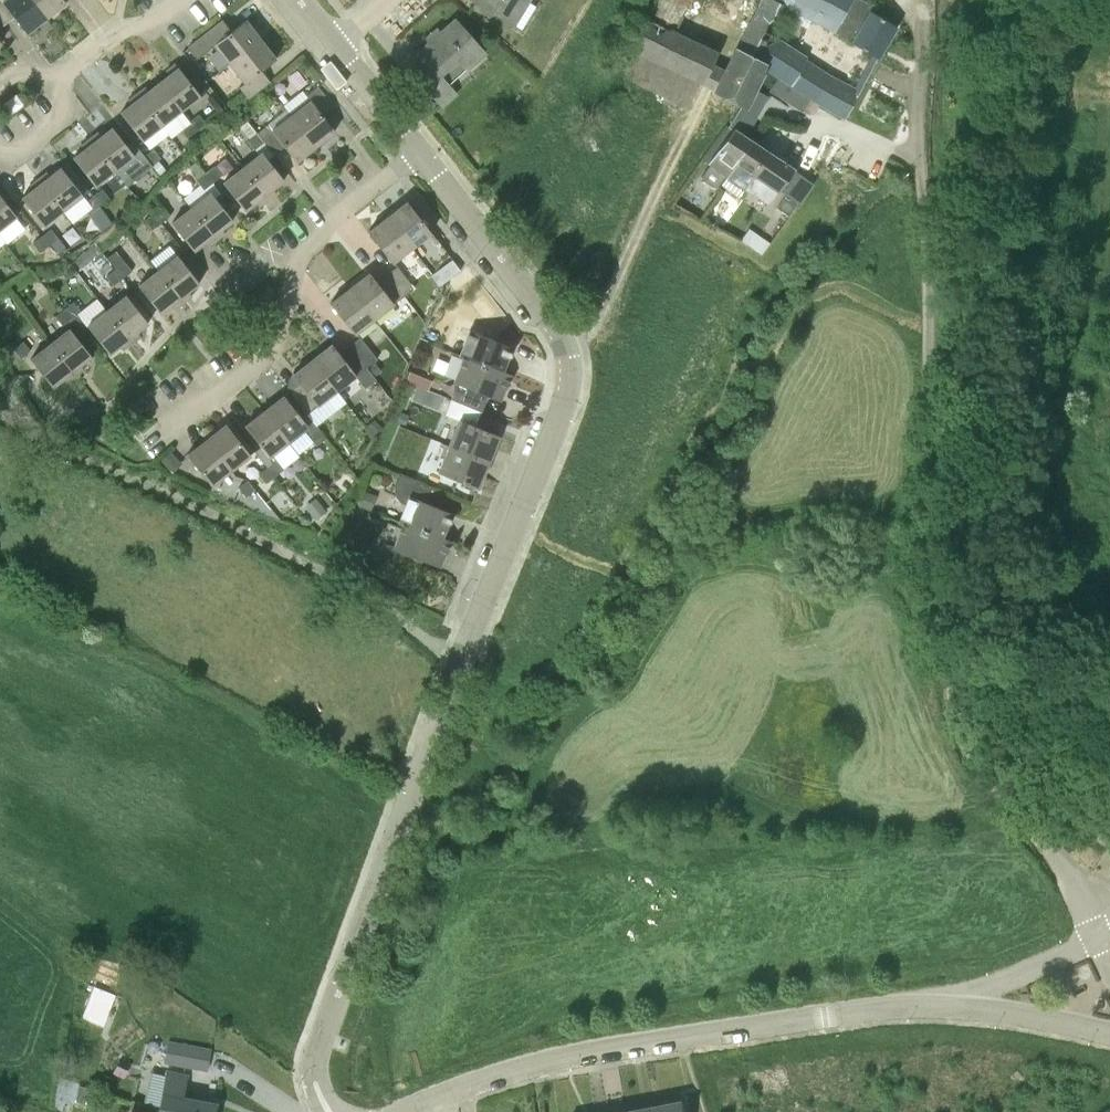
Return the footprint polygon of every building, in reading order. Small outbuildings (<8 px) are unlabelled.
[(46,18),(32,0),(6,0),(3,3),(0,0),(0,20),(5,26),(16,18),(27,33),(46,18)] [(46,18),(66,3),(64,0),(32,0),(46,18)] [(491,11),(515,26),(531,0),(474,0),(491,11)] [(621,74),(688,106),(700,82),(703,83),(717,53),(679,34),(694,4),(695,0),(655,0),(621,74)] [(739,105),(744,108),(754,88),(760,77),(762,74),(759,72),(762,66),(777,37),(791,10),(773,0),(760,0),(735,47),(714,92),(725,98),(739,105)] [(806,30),(811,21),(833,32),(834,31),(851,41),(850,42),(878,58),(895,26),(871,13),(875,7),(863,0),(773,0),(791,10),(785,20),(806,30)] [(223,20),(201,38),(210,49),(215,45),(230,64),(261,39),(245,20),(231,31),(223,20)] [(486,55),(470,37),(455,20),(416,54),(425,64),(414,74),(442,105),(458,91),(453,83),(486,55)] [(826,72),(806,59),(808,57),(777,37),(762,66),(776,75),(778,77),(810,99),(845,118),(860,89),(826,72)] [(198,59),(210,49),(201,38),(200,38),(201,40),(191,48),(189,47),(188,47),(198,59)] [(262,70),(276,59),(261,39),(230,64),(245,83),(240,87),(248,97),(270,80),(262,70)] [(159,82),(181,110),(200,95),(175,63),(166,70),(169,75),(159,82)] [(778,77),(772,85),(770,89),(803,111),(810,99),(778,77)] [(162,125),(181,110),(159,82),(149,90),(145,86),(137,93),(162,125)] [(291,115),(316,147),(335,131),(324,117),(334,108),(317,86),(306,95),(310,100),(291,115)] [(748,128),(766,94),(754,88),(744,108),(739,105),(728,126),(734,129),(710,165),(709,168),(701,178),(705,184),(708,186),(715,188),(724,175),(727,177),(728,178),(739,162),(736,160),(750,140),(741,134),(745,126),(748,128)] [(142,140),(162,125),(137,93),(128,100),(131,104),(121,112),(142,140)] [(296,162),(316,147),(286,110),(291,116),(272,130),(267,124),(257,132),(264,140),(275,154),(275,155),(285,147),(296,162)] [(196,131),(205,123),(198,114),(189,121),(196,131)] [(187,138),(196,131),(189,121),(180,128),(187,138)] [(134,156),(112,127),(102,136),(98,131),(89,138),(115,171),(124,182),(132,176),(123,164),(134,156)] [(264,140),(257,132),(247,140),(254,148),(264,140)] [(96,186),(115,171),(89,138),(81,145),(84,149),(73,158),(96,186)] [(760,198),(770,185),(785,163),(750,140),(736,160),(739,162),(728,178),(727,177),(726,178),(743,190),(745,187),(760,198)] [(159,160),(161,158),(154,149),(144,157),(151,166),(152,165),(158,159),(159,160)] [(284,180),(268,160),(262,152),(243,168),(268,200),(276,193),(273,189),(284,180)] [(159,160),(158,159),(152,165),(159,174),(166,169),(159,160)] [(197,179),(206,173),(197,161),(188,168),(197,179)] [(213,182),(222,175),(215,165),(206,173),(213,182)] [(38,178),(64,211),(83,196),(61,167),(50,176),(47,171),(38,178)] [(259,206),(268,200),(243,168),(223,183),(245,211),(256,202),(259,206)] [(204,189),(213,182),(206,173),(197,179),(196,180),(204,189)] [(44,226),(64,211),(38,178),(30,185),(33,189),(22,198),(44,226)] [(99,206),(109,198),(102,189),(92,196),(99,206)] [(222,229),(233,220),(211,192),(192,208),(217,240),(225,233),(222,229)] [(17,217),(0,195),(0,230),(17,217)] [(91,212),(99,206),(92,196),(83,203),(91,212)] [(796,204),(784,196),(776,208),(789,216),(796,204)] [(412,248),(414,246),(432,233),(407,201),(387,217),(412,248)] [(161,223),(170,215),(163,206),(153,213),(161,223)] [(208,247),(217,240),(192,208),(172,223),(194,251),(205,242),(208,247)] [(152,229),(161,223),(153,213),(145,220),(152,229)] [(393,264),(412,248),(387,217),(368,232),(382,249),(393,264)] [(51,243),(58,238),(51,228),(40,236),(48,246),(51,243)] [(40,252),(48,246),(40,236),(32,243),(40,252)] [(51,243),(58,252),(65,247),(58,238),(51,243)] [(123,277),(132,271),(116,250),(107,257),(115,268),(123,277)] [(189,292),(199,283),(178,255),(158,270),(183,303),(192,296),(189,292)] [(439,287),(443,284),(461,270),(452,259),(431,276),(439,287)] [(387,275),(404,297),(415,288),(399,267),(387,275)] [(113,285),(123,277),(115,268),(106,276),(113,285)] [(175,309),(183,303),(158,270),(138,285),(161,314),(171,305),(175,309)] [(404,297),(387,275),(377,283),(370,273),(350,288),(375,320),(404,297)] [(355,335),(375,320),(350,288),(330,303),(355,335)] [(138,332),(148,323),(126,295),(107,310),(132,343),(141,336),(138,332)] [(71,319),(81,311),(73,301),(63,309),(71,319)] [(62,325),(71,319),(63,309),(55,316),(62,325)] [(123,349),(132,343),(107,310),(87,326),(109,354),(120,345),(123,349)] [(81,365),(92,356),(70,328),(50,344),(76,376),(84,369),(81,365)] [(502,372),(503,371),(512,347),(470,330),(462,350),(460,355),(502,372)] [(350,345),(367,367),(378,358),(361,336),(350,345)] [(14,348),(22,357),(30,350),(23,341),(14,348)] [(21,358),(7,342),(0,349),(13,364),(21,358)] [(67,383),(76,376),(50,344),(31,359),(53,387),(64,378),(67,383)] [(367,367),(350,345),(339,353),(332,344),(313,359),(337,390),(356,375),(364,386),(375,377),(367,367)] [(511,374),(503,371),(502,372),(460,355),(459,356),(462,358),(453,382),(461,385),(455,400),(481,411),(487,395),(501,400),(511,374)] [(306,414),(337,390),(313,359),(293,374),(300,383),(289,391),(306,414)] [(368,368),(375,376),(381,371),(375,363),(368,368)] [(418,387),(422,377),(410,372),(405,382),(418,387)] [(412,400),(420,403),(425,391),(417,387),(412,400)] [(264,411),(289,441),(308,426),(284,395),(264,411)] [(269,457),(289,441),(264,411),(245,426),(269,457)] [(374,419),(365,427),(373,435),(382,428),(374,419)] [(499,435),(479,427),(459,419),(449,445),(488,462),(499,435)] [(207,439),(231,470),(251,455),(226,424),(207,439)] [(316,445),(325,437),(318,428),(308,435),(316,445)] [(212,486),(231,470),(207,439),(187,454),(212,486)] [(478,488),(488,462),(449,445),(438,472),(457,480),(478,488)] [(173,472),(182,464),(172,452),(163,460),(173,472)] [(267,467),(275,476),(284,469),(277,459),(267,467)] [(273,477),(275,476),(267,467),(258,474),(272,491),(279,485),(273,477)] [(452,513),(431,505),(428,503),(434,489),(398,475),(396,479),(394,484),(394,489),(395,493),(397,498),(400,501),(404,504),(405,505),(399,521),(403,523),(404,523),(441,539),(442,537),(452,513)] [(246,496),(255,489),(248,480),(238,487),(246,496)] [(377,496),(364,490),(358,505),(371,510),(377,496)] [(316,497),(303,507),(314,521),(327,512),(316,497)] [(365,509),(355,505),(350,520),(360,523),(365,509)] [(450,541),(442,537),(441,539),(404,523),(403,523),(399,521),(398,522),(402,524),(393,548),(419,558),(440,566),(450,541)] [(93,985),(81,1017),(102,1025),(114,994),(93,985)] [(164,1063),(207,1070),(211,1048),(167,1041),(164,1063)] [(183,1097),(188,1074),(166,1070),(165,1076),(162,1093),(159,1106),(158,1111),(213,1111),(215,1103),(193,1099),(183,1097)] [(79,1083),(57,1076),(52,1105),(62,1108),(64,1101),(73,1104),(73,1101),(79,1085),(79,1083)] [(79,1085),(73,1101),(81,1104),(87,1088),(79,1085)] [(656,1111),(686,1111),(684,1100),(655,1105),(656,1111)]
